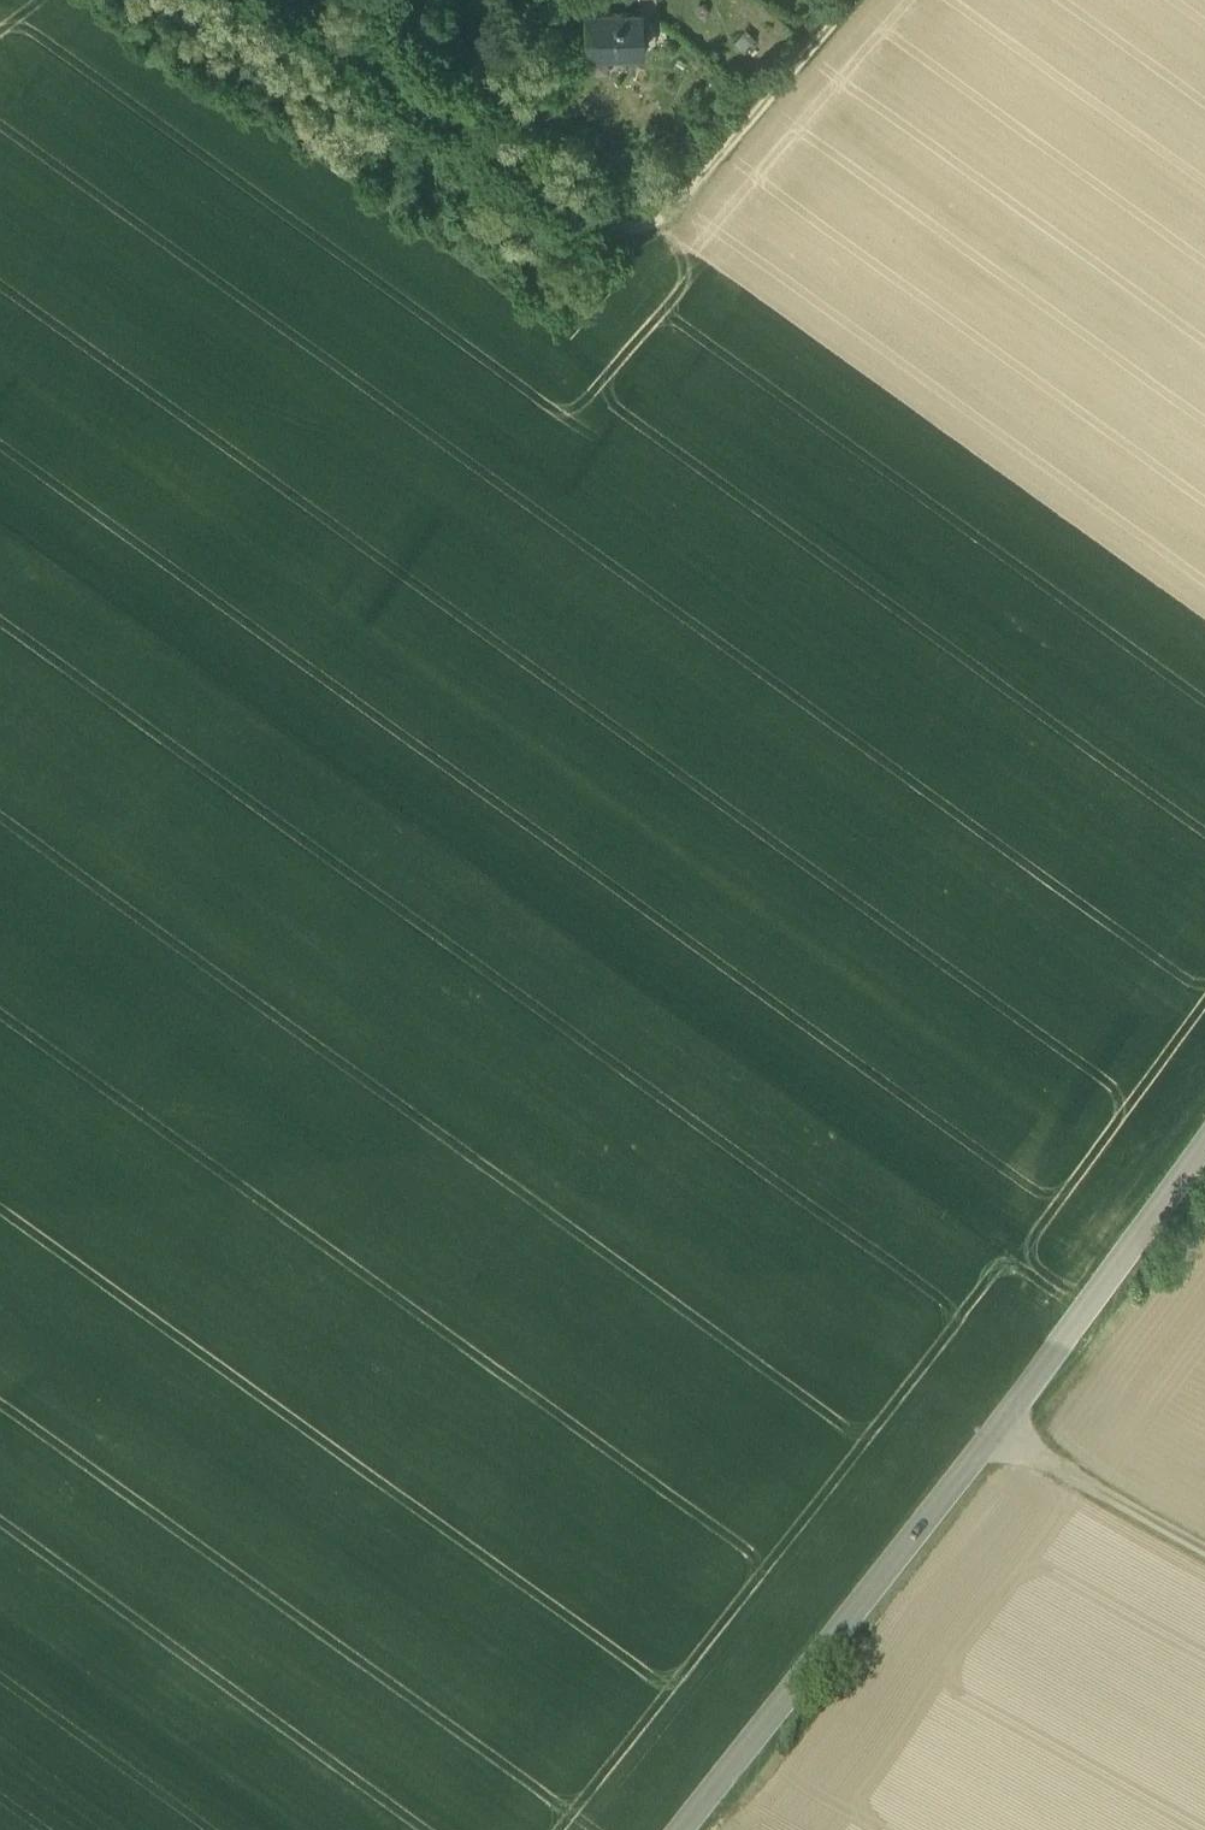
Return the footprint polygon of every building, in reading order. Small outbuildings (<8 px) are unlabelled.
[(640,11),(586,12),(587,53),(641,52),(640,11)]
